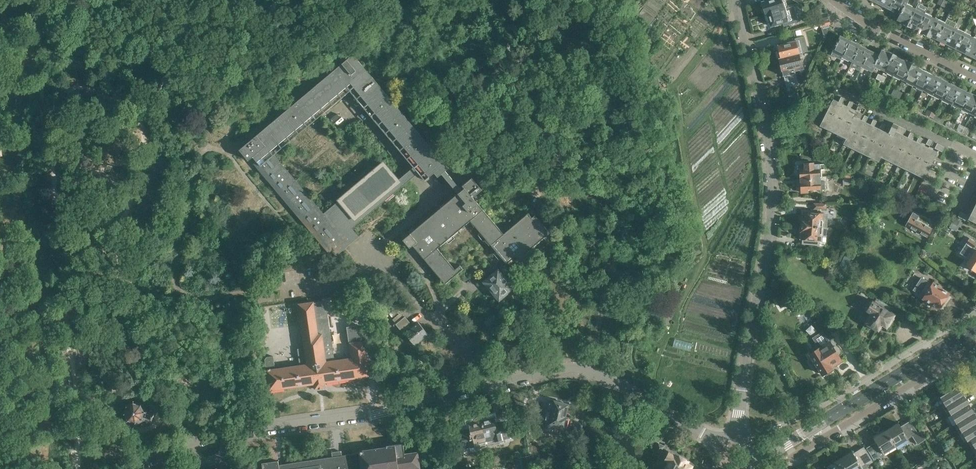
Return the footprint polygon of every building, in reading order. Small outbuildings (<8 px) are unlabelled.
[(766,14),(784,9),(781,0),(766,0),(762,1),(766,14)] [(895,0),(883,0),(880,5),(881,5),(881,6),(886,9),(886,8),(890,10),(895,0)] [(890,10),(891,10),(890,11),(895,13),(896,12),(900,14),(904,5),(907,0),(895,0),(890,10)] [(900,14),(897,20),(898,20),(897,21),(906,26),(914,10),(904,5),(900,14)] [(784,9),(766,14),(768,20),(770,21),(771,26),(783,22),(784,25),(798,21),(794,6),(784,9)] [(914,10),(906,26),(916,30),(916,29),(917,29),(924,15),(914,10)] [(924,15),(917,29),(918,30),(917,31),(926,35),(934,19),(924,15)] [(934,19),(926,35),(935,40),(936,39),(944,24),(934,19)] [(975,33),(975,22),(970,32),(971,32),(969,37),(963,34),(956,49),(956,50),(961,53),(962,51),(966,54),(973,39),(975,33)] [(944,24),(936,39),(941,41),(940,42),(945,45),(945,43),(946,44),(953,29),(944,24)] [(953,29),(946,44),(950,46),(950,47),(955,50),(955,48),(956,49),(963,34),(953,29)] [(776,50),(778,58),(799,53),(808,51),(804,36),(794,39),(795,41),(778,45),(777,45),(778,49),(777,50),(776,50)] [(842,56),(850,42),(846,40),(846,38),(841,36),(841,37),(840,37),(832,52),(842,56)] [(966,54),(966,55),(970,58),(971,56),(975,58),(975,57),(975,40),(973,39),(966,54)] [(850,42),(842,56),(852,61),(859,46),(855,44),(856,43),(851,41),(850,42)] [(858,73),(862,66),(869,51),(865,49),(866,48),(861,46),(860,47),(859,46),(852,61),(858,64),(851,78),(855,80),(858,73)] [(871,71),(874,65),(879,56),(875,54),(876,53),(870,50),(870,52),(869,51),(862,66),(871,71)] [(884,70),(892,54),(883,50),(882,51),(881,51),(879,56),(874,65),(884,70)] [(799,53),(778,58),(783,76),(786,88),(797,85),(797,84),(798,84),(795,71),(803,69),(804,69),(802,60),(801,61),(799,53)] [(901,59),(892,54),(884,70),(894,75),(901,60),(900,60),(901,59)] [(349,229),(418,173),(424,181),(434,173),(438,177),(442,174),(446,171),(448,168),(354,55),(343,64),(345,66),(336,73),(335,71),(326,79),(327,80),(319,87),(318,85),(309,93),(310,95),(302,101),(301,100),(292,107),(293,109),(285,116),(283,114),(274,121),(276,123),(268,130),(266,128),(257,136),(259,138),(250,144),(249,142),(240,150),(249,160),(253,157),(254,156),(258,160),(257,161),(260,166),(258,168),(258,167),(257,168),(265,177),(265,176),(268,174),(271,178),(269,180),(268,180),(268,181),(275,190),(276,189),(278,187),(282,191),(279,193),(279,194),(286,203),(287,202),(289,200),(296,208),(293,211),(300,220),(301,219),(303,217),(307,221),(304,223),(304,224),(311,233),(312,232),(314,230),(318,234),(315,236),(314,237),(322,246),(323,245),(322,245),(325,243),(328,247),(326,249),(325,250),(329,254),(332,252),(336,257),(345,249),(340,244),(353,234),(349,229)] [(903,80),(911,64),(902,59),(902,61),(901,60),(894,75),(903,80)] [(920,68),(911,64),(903,80),(913,85),(920,70),(920,68)] [(923,90),(930,75),(929,74),(930,73),(925,71),(924,72),(920,70),(913,85),(923,90)] [(934,77),(930,75),(923,90),(933,94),(940,79),(939,79),(940,78),(935,75),(934,77)] [(649,96),(659,94),(655,76),(647,78),(648,84),(646,84),(649,96)] [(933,94),(942,99),(950,84),(945,82),(946,81),(941,79),(941,80),(940,79),(933,94)] [(952,104),(959,89),(955,87),(956,86),(951,84),(950,85),(950,84),(942,99),(952,104)] [(960,90),(959,89),(952,104),(962,109),(969,94),(965,92),(966,91),(961,88),(960,90)] [(902,94),(898,92),(894,99),(898,101),(902,94)] [(975,105),(975,96),(970,93),(970,94),(969,94),(962,109),(972,114),(975,105)] [(891,160),(899,164),(898,167),(907,171),(908,168),(924,176),(923,179),(924,179),(937,154),(936,153),(935,154),(919,146),(920,144),(916,142),(915,144),(901,138),(906,129),(893,123),(887,136),(856,121),(858,115),(841,107),(845,99),(841,97),(839,102),(838,102),(837,105),(833,103),(833,102),(832,101),(819,127),(820,127),(822,125),(847,137),(843,145),(844,146),(845,143),(879,160),(877,162),(878,163),(879,163),(881,158),(890,163),(891,160)] [(914,109),(921,113),(924,108),(916,104),(914,109)] [(962,133),(965,127),(959,123),(956,130),(962,133)] [(971,129),(965,127),(962,133),(967,135),(971,129)] [(156,168),(170,170),(171,158),(157,156),(156,168)] [(801,167),(801,177),(820,176),(819,169),(821,169),(821,164),(820,164),(814,164),(814,163),(805,163),(805,167),(801,167)] [(446,171),(442,174),(459,193),(415,230),(413,228),(409,231),(411,233),(403,239),(410,248),(413,245),(446,283),(463,269),(460,265),(455,269),(438,248),(471,220),(507,263),(516,256),(521,262),(528,256),(526,253),(550,232),(535,215),(532,217),(528,213),(504,233),(473,197),(483,189),(472,177),(462,185),(465,188),(462,190),(446,171)] [(843,171),(844,180),(843,180),(843,185),(848,185),(848,184),(853,184),(853,179),(850,180),(850,175),(843,171)] [(826,176),(820,176),(801,177),(802,192),(809,192),(808,190),(825,189),(825,181),(826,180),(826,176)] [(910,216),(906,225),(928,237),(929,235),(931,236),(934,230),(917,220),(919,215),(913,211),(910,216)] [(822,227),(827,227),(828,214),(802,212),(801,225),(822,227)] [(822,227),(801,225),(800,239),(821,240),(822,227)] [(974,247),(975,244),(975,242),(975,241),(975,239),(975,236),(966,229),(964,232),(968,234),(964,241),(966,242),(960,252),(969,259),(965,265),(975,272),(975,249),(974,247)] [(850,235),(844,232),(841,236),(847,240),(850,235)] [(483,281),(499,299),(501,298),(502,298),(505,296),(505,294),(506,293),(508,293),(511,290),(511,288),(513,287),(499,271),(499,270),(495,265),(490,270),(492,273),(483,281)] [(920,294),(924,297),(923,298),(939,309),(949,293),(933,282),(932,284),(928,282),(929,282),(924,279),(920,286),(924,289),(920,294)] [(882,325),(886,328),(894,315),(889,312),(892,307),(878,298),(875,303),(873,301),(869,302),(866,307),(867,311),(871,313),(865,322),(878,330),(882,325)] [(264,359),(269,390),(314,384),(315,389),(325,387),(324,382),(370,376),(365,340),(362,341),(360,325),(347,327),(351,355),(343,356),(344,359),(337,360),(337,357),(334,357),(331,333),(330,333),(327,309),(323,309),(322,302),(313,303),(313,302),(298,304),(305,348),(298,349),(300,362),(291,364),(291,366),(283,367),(283,365),(275,366),(273,356),(267,357),(264,359)] [(428,333),(418,322),(411,327),(410,327),(407,323),(409,321),(404,315),(394,323),(399,329),(401,328),(405,332),(404,333),(414,345),(428,333)] [(812,336),(818,346),(809,352),(813,359),(810,361),(816,371),(819,369),(822,373),(826,375),(831,372),(832,368),(831,367),(841,360),(838,355),(839,353),(840,351),(839,348),(837,347),(835,346),(833,347),(826,336),(831,333),(821,316),(814,321),(820,331),(812,336)] [(940,396),(946,405),(963,394),(958,385),(940,396)] [(946,405),(951,414),(969,403),(963,394),(946,405)] [(142,404),(139,403),(133,401),(124,405),(121,404),(118,412),(122,414),(126,422),(135,425),(144,421),(151,423),(154,414),(146,412),(142,404)] [(575,419),(568,418),(565,417),(568,404),(555,401),(553,409),(548,408),(543,427),(553,430),(552,431),(572,436),(575,419)] [(951,414),(956,421),(973,411),(969,403),(951,414)] [(961,431),(975,421),(975,415),(973,411),(956,421),(961,431)] [(481,419),(486,443),(509,438),(505,420),(495,423),(493,417),(481,419)] [(486,443),(481,419),(468,422),(470,429),(460,431),(464,448),(486,443)] [(886,429),(896,445),(908,438),(912,436),(917,445),(925,440),(920,431),(917,432),(918,432),(911,419),(901,426),(898,422),(886,429)] [(975,434),(975,421),(961,431),(967,440),(969,439),(975,434)] [(896,445),(886,429),(873,437),(876,441),(866,447),(874,459),(879,456),(880,457),(881,457),(882,457),(883,456),(884,456),(884,455),(884,453),(896,445)] [(279,461),(262,463),(263,468),(412,468),(419,468),(417,452),(405,454),(403,442),(386,445),(387,447),(360,451),(360,453),(342,456),(341,451),(332,452),(333,457),(279,465),(279,461)] [(653,453),(659,456),(664,446),(659,443),(653,453)] [(845,468),(859,468),(862,467),(865,468),(867,466),(866,465),(873,460),(865,448),(855,454),(852,450),(839,458),(845,468)] [(667,468),(690,468),(692,466),(686,463),(688,461),(679,456),(678,458),(668,453),(662,466),(667,468)] [(935,455),(930,458),(934,465),(939,462),(935,455)] [(529,456),(520,457),(520,458),(513,459),(515,465),(521,464),(522,468),(531,468),(529,456)] [(839,458),(826,466),(828,468),(845,468),(839,458)]
